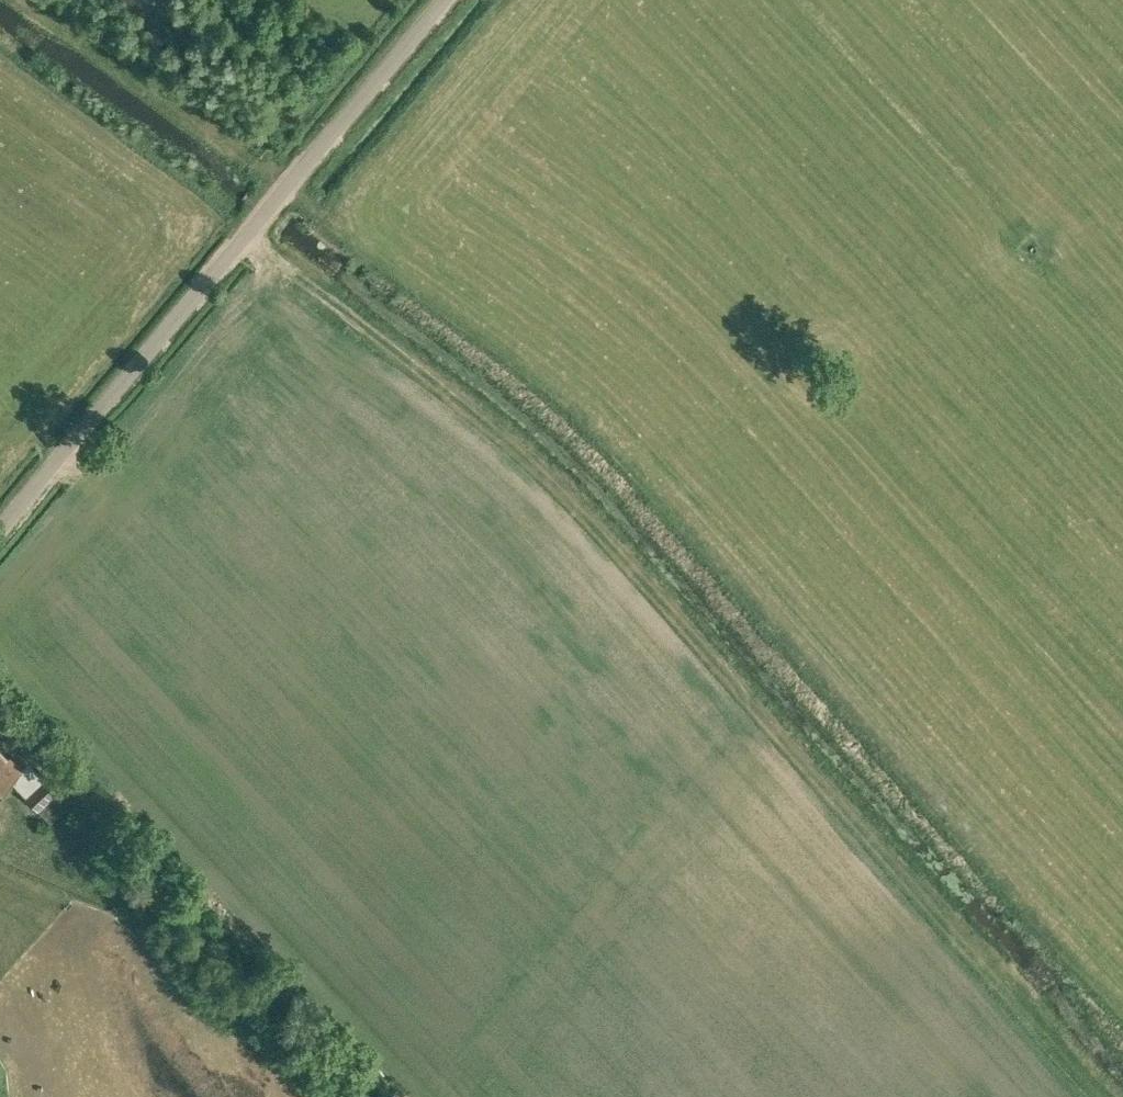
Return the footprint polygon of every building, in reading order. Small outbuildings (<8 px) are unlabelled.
[(30,763),(21,772),(0,749),(0,791),(13,779),(50,820),(70,802),(32,761),(30,763)]
